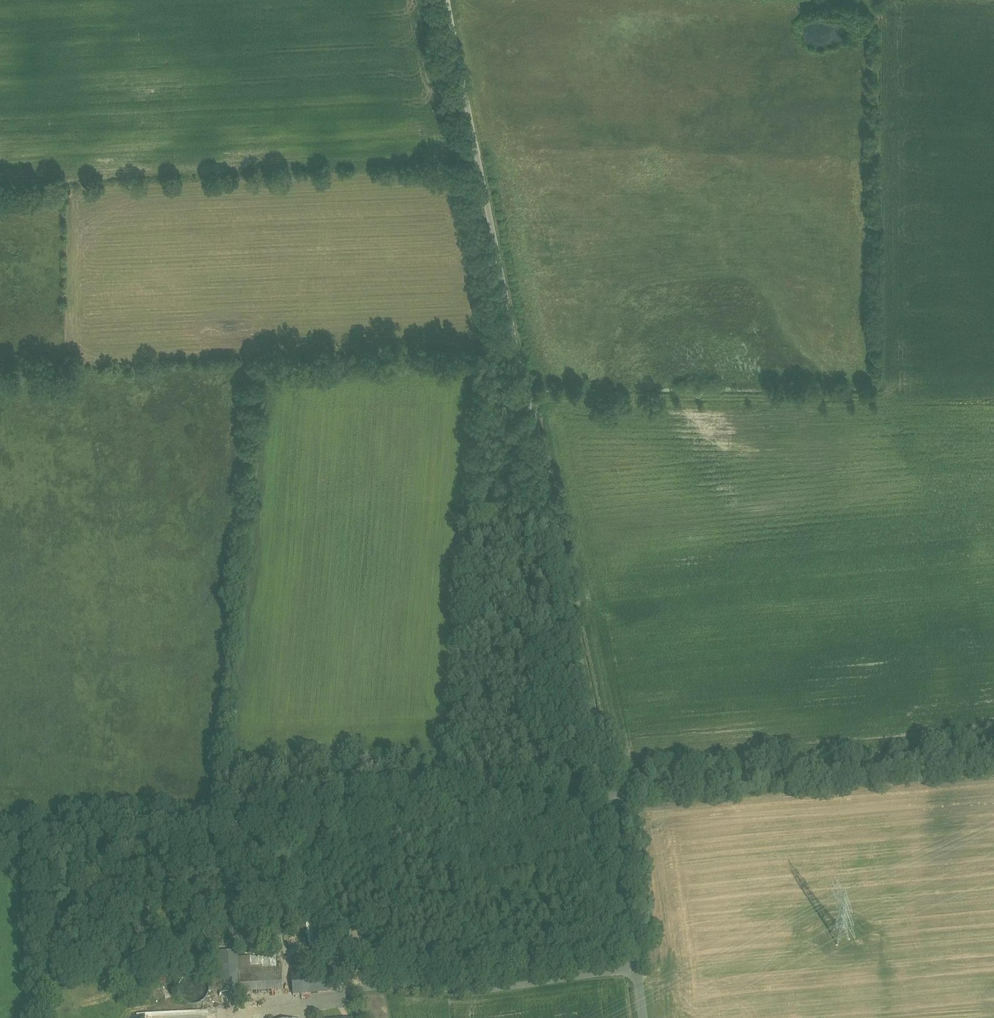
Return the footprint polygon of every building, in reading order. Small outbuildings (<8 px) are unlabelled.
[(308,923),(310,944),(321,943),(320,922),(308,923)] [(237,966),(215,967),(216,985),(221,985),(222,995),(238,994),(237,966)] [(282,969),(239,972),(240,993),(282,991),(282,984),(282,969)] [(300,973),(291,974),(293,996),(336,992),(334,970),(300,973)] [(201,977),(200,976),(199,976),(197,975),(195,975),(193,975),(191,975),(189,975),(187,976),(184,978),(183,979),(181,981),(180,983),(179,985),(179,987),(178,988),(178,991),(179,993),(179,995),(180,997),(181,999),(182,1001),(184,1002),(185,1003),(187,1004),(190,1005),(194,1006),(197,1005),(199,1005),(201,1004),(203,1002),(205,1001),(206,999),(207,998),(208,996),(209,994),(209,992),(209,990),(209,988),(209,986),(208,985),(208,984),(207,981),(205,979),(203,978),(201,977)]
